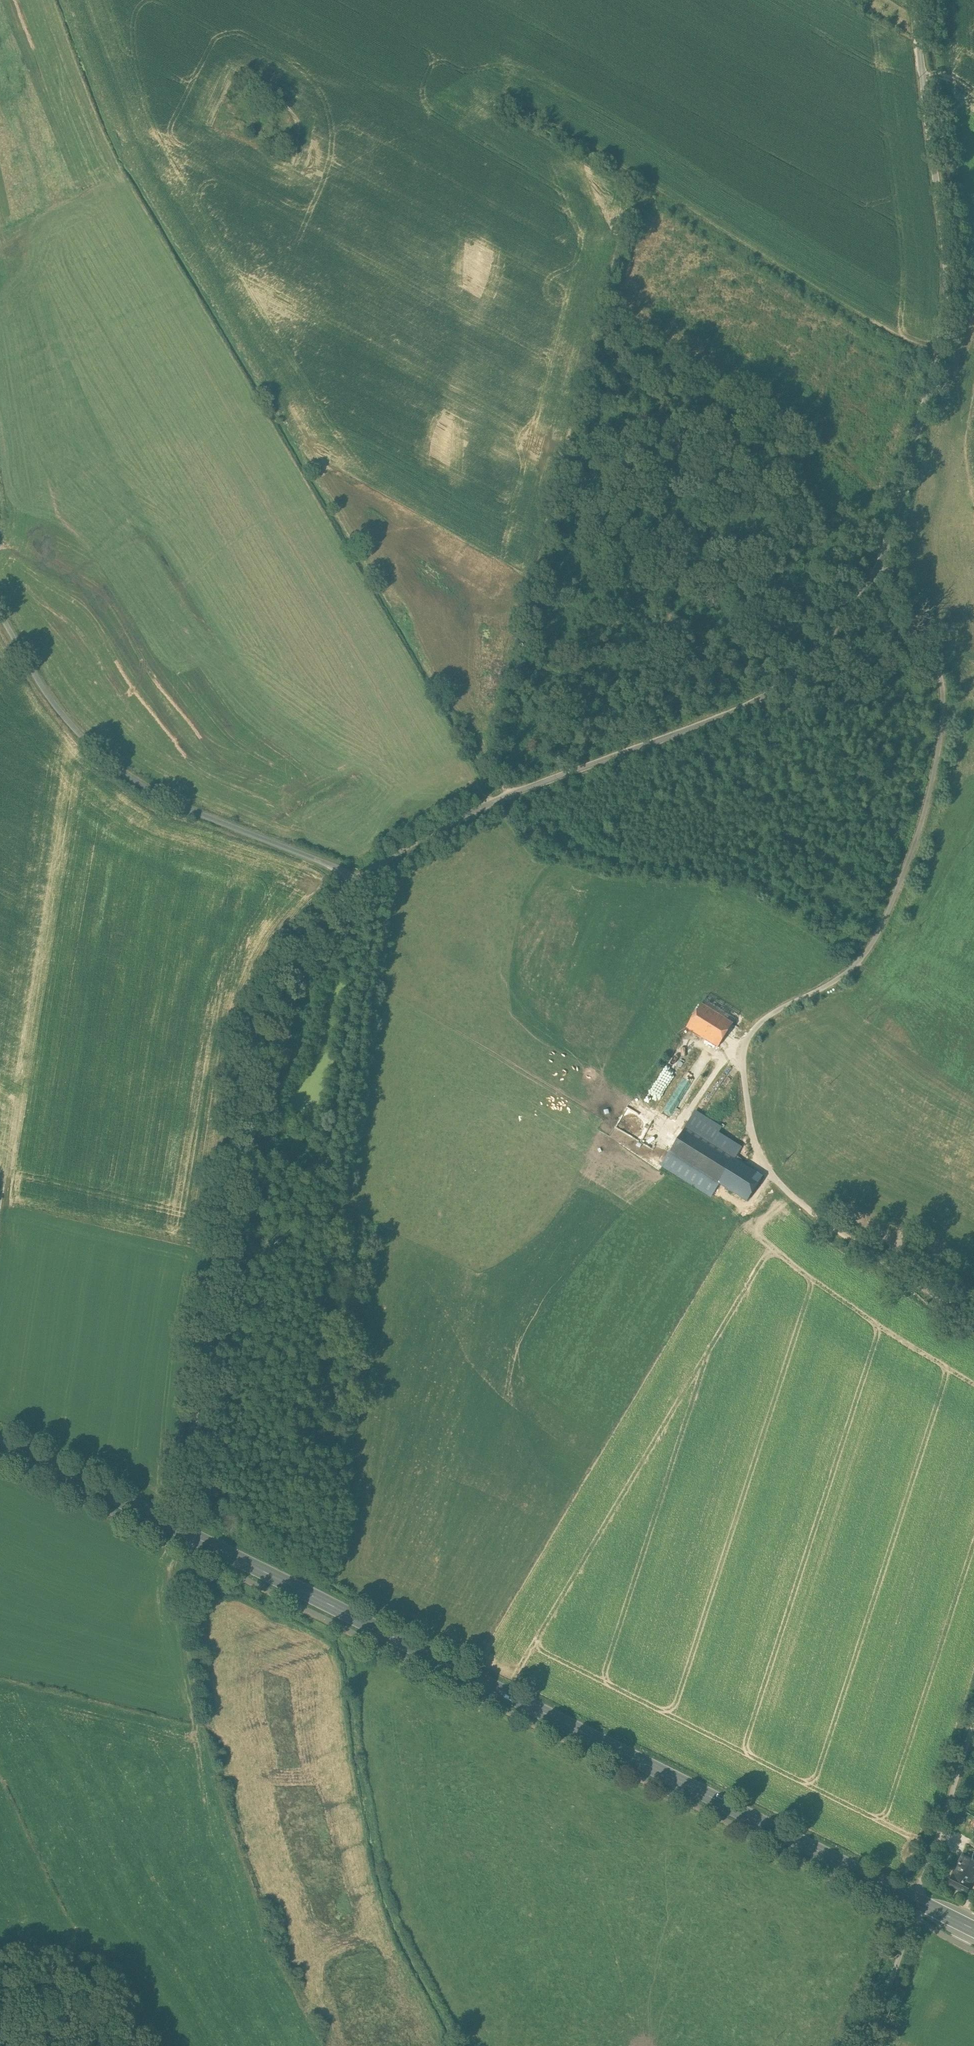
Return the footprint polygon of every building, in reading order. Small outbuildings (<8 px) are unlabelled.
[(702,1003),(733,1023),(738,1014),(707,995),(702,1003)] [(733,1023),(702,1003),(687,1027),(718,1047),(733,1023)] [(721,1128),(695,1112),(686,1127),(711,1143),(718,1133),(721,1128)] [(711,1143),(686,1127),(662,1164),(712,1195),(719,1183),(734,1158),(735,1158),(741,1148),(718,1133),(711,1143)] [(735,1158),(734,1158),(719,1183),(726,1188),(747,1201),(763,1176),(735,1158)] [(719,1183),(712,1195),(718,1200),(726,1188),(719,1183)] [(857,1223),(878,1233),(882,1224),(861,1215),(857,1223)] [(963,1854),(958,1863),(973,1871),(973,1860),(963,1854)] [(958,1863),(952,1875),(948,1883),(967,1893),(971,1885),(971,1884),(973,1878),(973,1871),(958,1863)]
